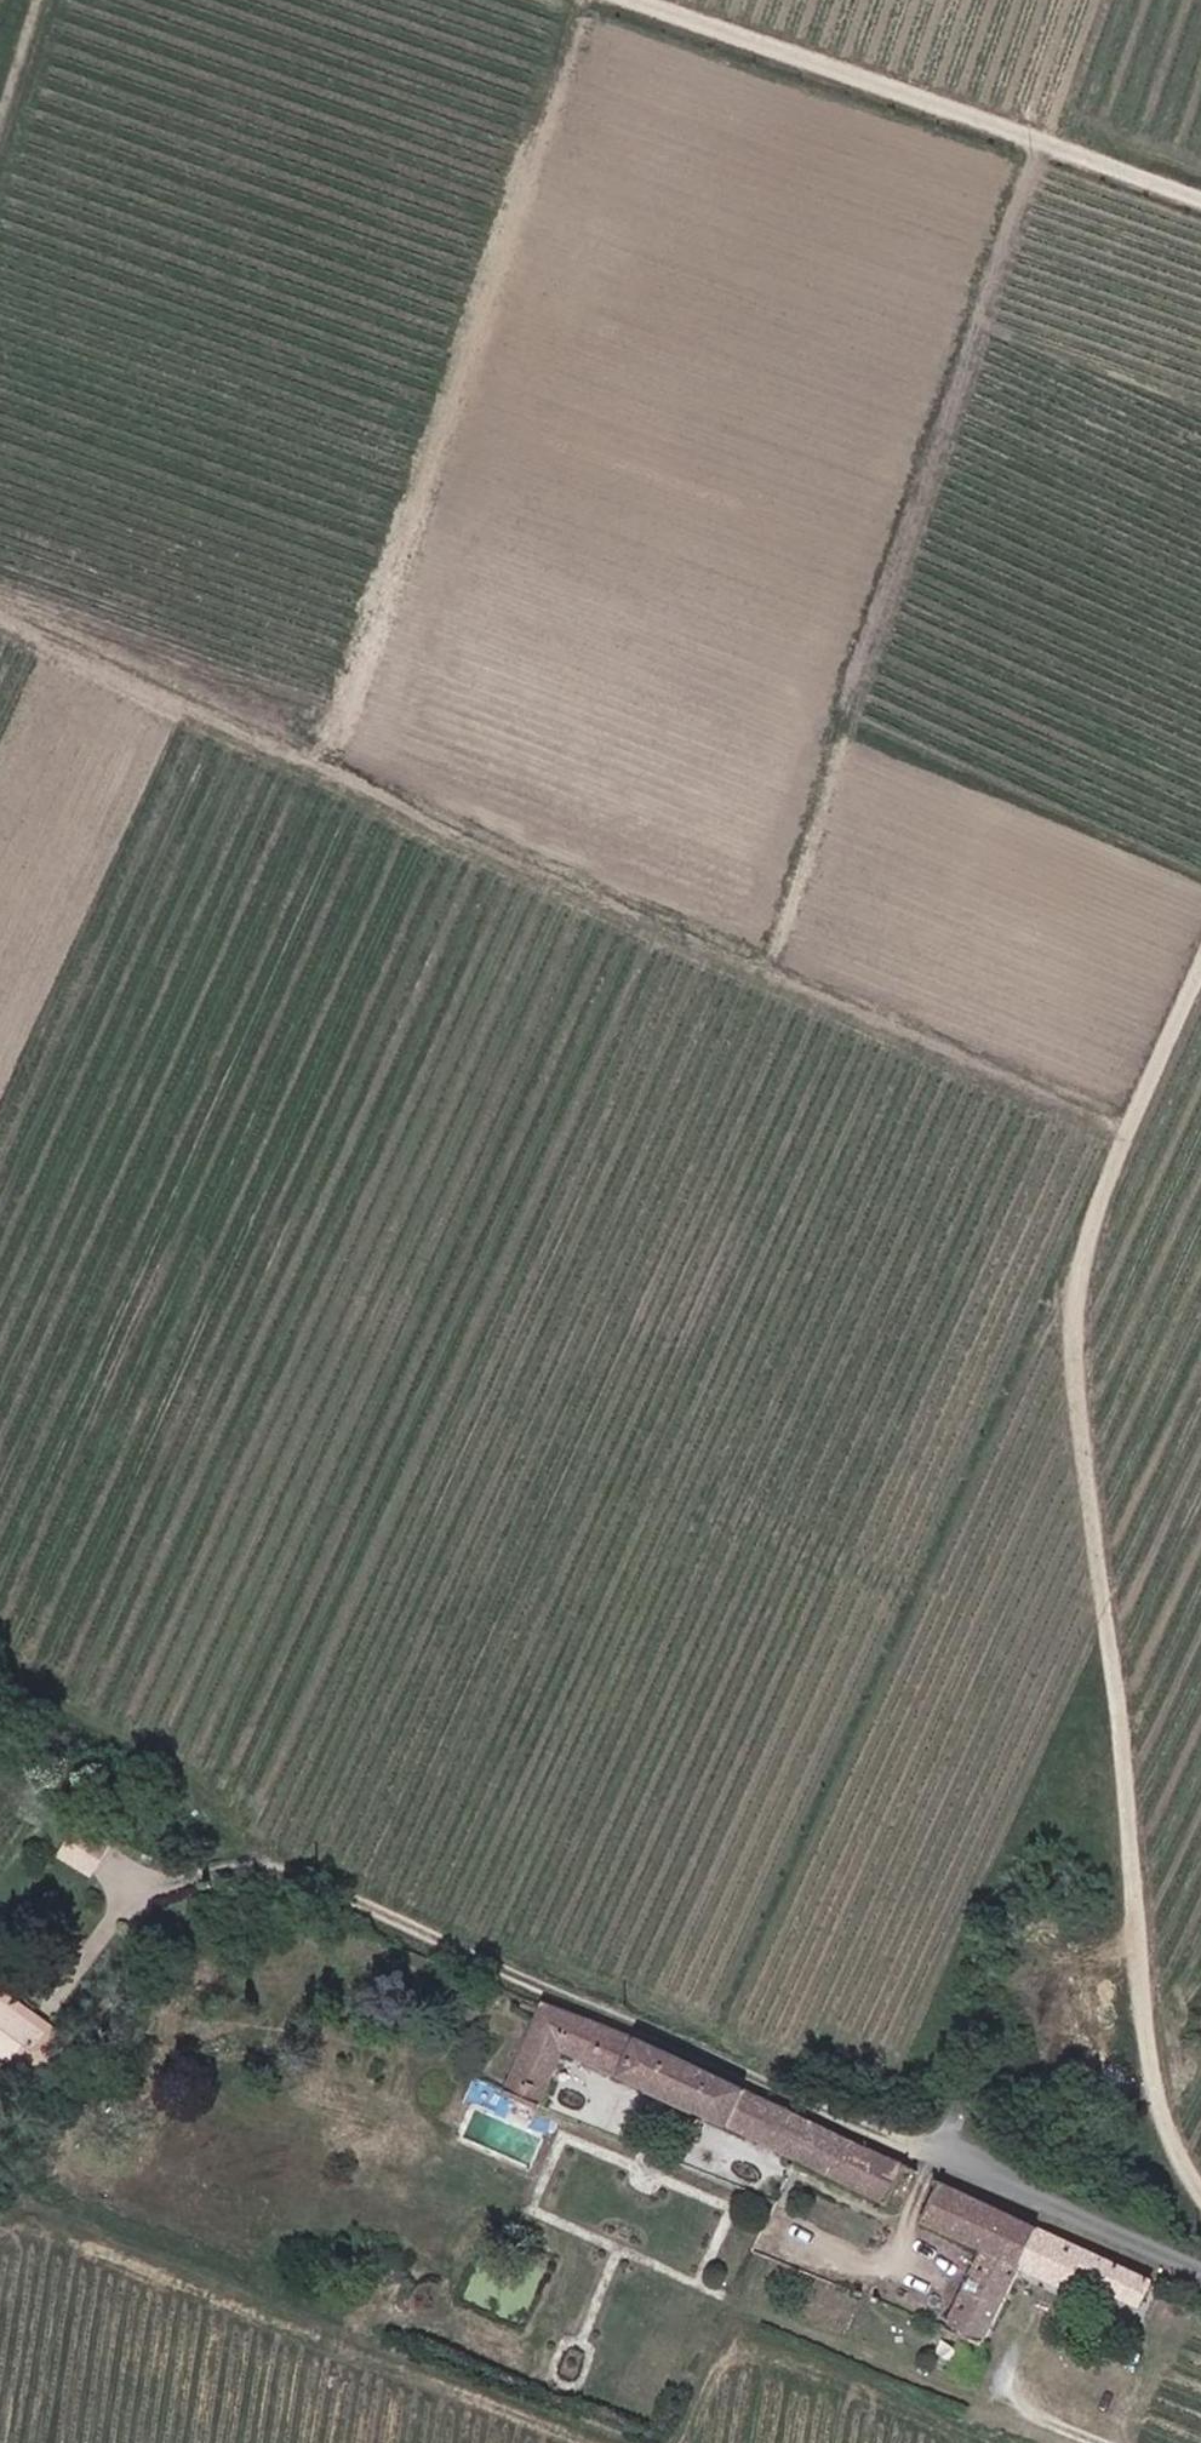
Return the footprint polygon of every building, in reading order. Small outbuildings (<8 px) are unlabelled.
[(88,1831),(74,1856),(101,1870),(114,1845),(88,1831)] [(53,2077),(77,2038),(0,1990),(0,2044),(53,2077)] [(656,2041),(557,2001),(523,2091),(550,2103),(569,2055),(776,2141),(899,2199),(915,2166),(656,2041)] [(1184,2043),(1198,2051),(1200,2045),(1200,2035),(1191,2029),(1184,2043)] [(1161,2282),(956,2183),(938,2218),(997,2247),(958,2328),(993,2345),(1031,2266),(1079,2289),(1087,2274),(1150,2304),(1161,2282)]
